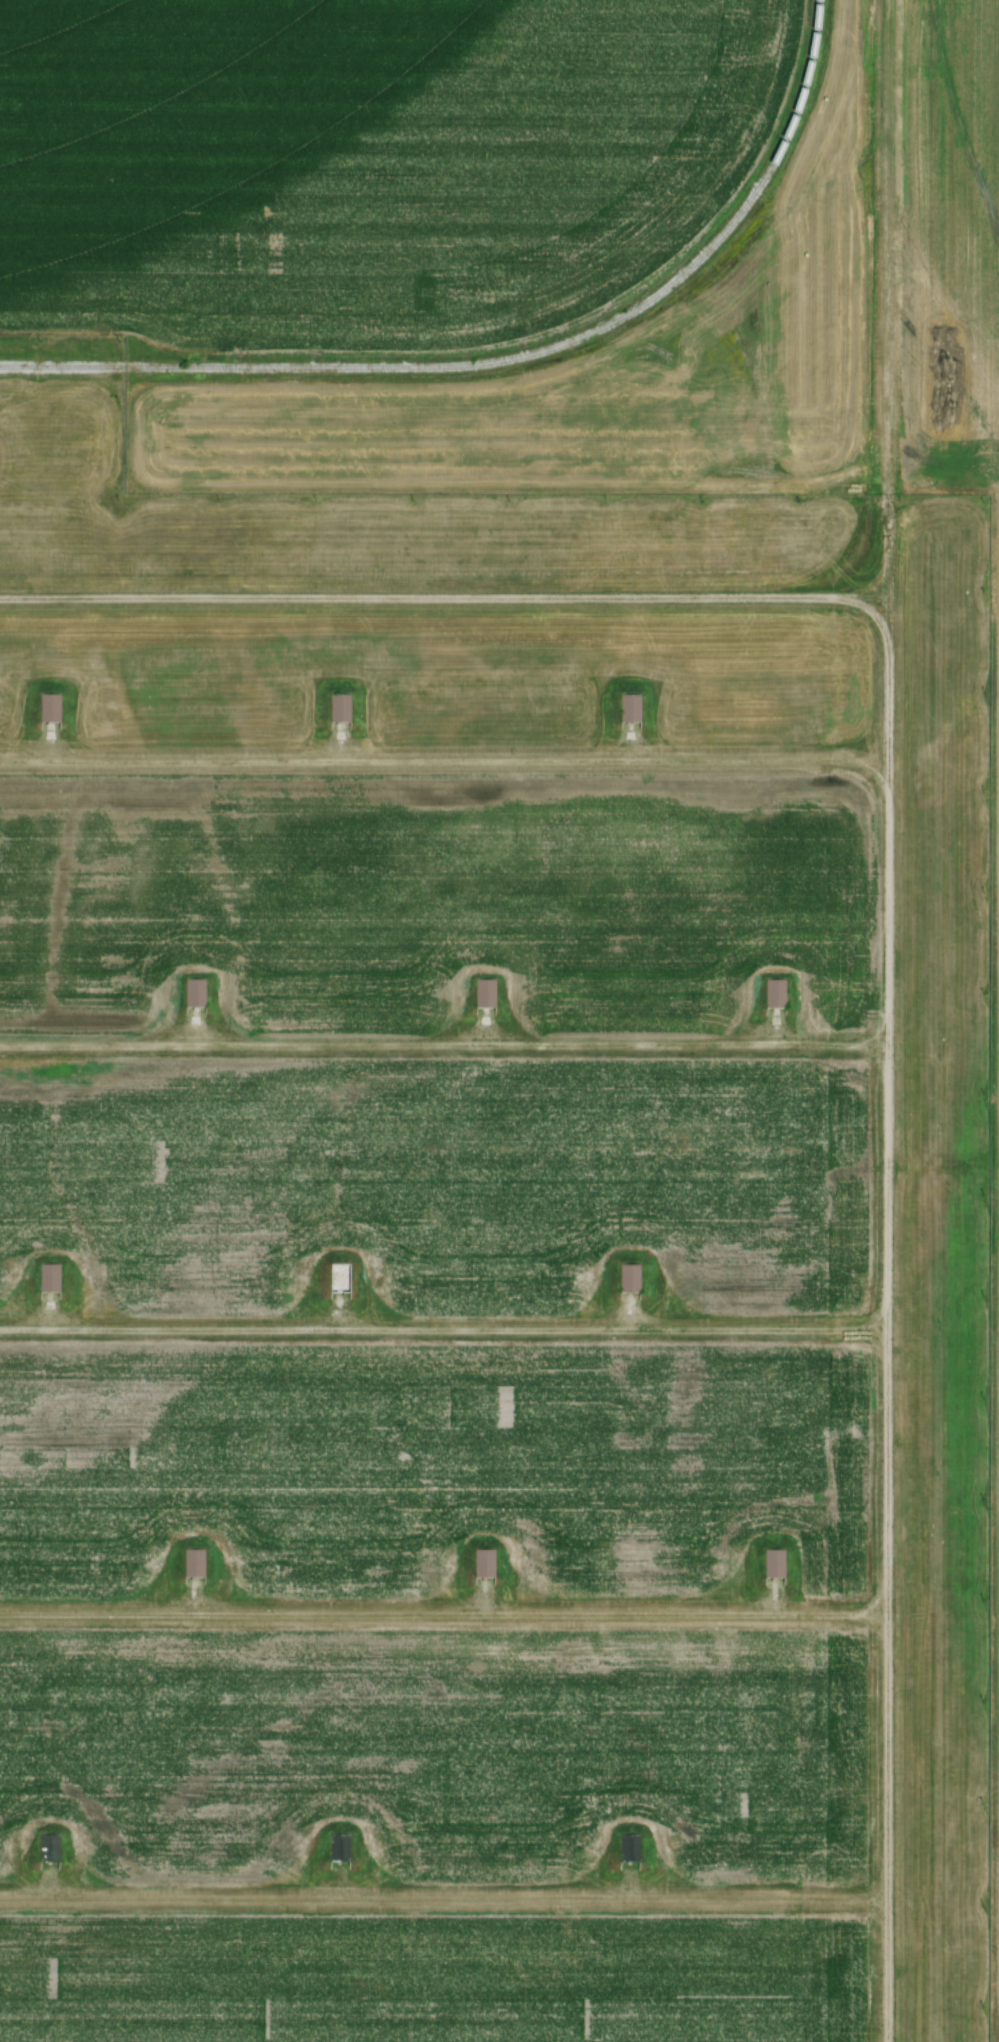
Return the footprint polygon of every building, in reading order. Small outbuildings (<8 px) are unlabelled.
[(40,723),(59,723),(59,694),(40,694),(40,723)] [(349,722),(349,694),(329,694),(329,722),(349,722)] [(621,722),(640,722),(640,694),(621,694),(621,722)] [(185,1008),(205,1008),(205,980),(185,980),(185,1008)] [(476,1008),(496,1008),(496,980),(476,980),(476,1008)] [(785,980),(766,980),(765,1008),(785,1008),(785,980)] [(59,1265),(40,1265),(40,1292),(59,1292),(59,1265)] [(329,1293),(350,1293),(350,1265),(329,1265),(329,1293)] [(639,1266),(620,1266),(620,1293),(639,1293),(639,1266)] [(204,1577),(203,1549),(184,1550),(184,1577),(204,1577)] [(494,1550),(474,1550),(474,1578),(494,1578),(494,1550)] [(784,1550),(764,1550),(764,1578),(784,1578),(784,1550)] [(38,1863),(59,1863),(59,1835),(38,1835),(38,1863)] [(328,1862),(348,1862),(348,1835),(328,1835),(328,1862)] [(619,1836),(619,1863),(638,1863),(638,1836),(619,1836)]
